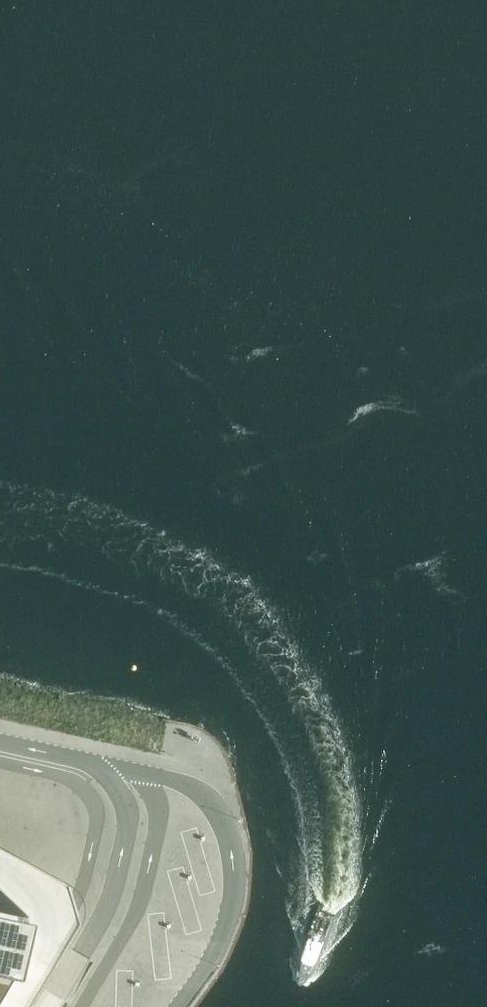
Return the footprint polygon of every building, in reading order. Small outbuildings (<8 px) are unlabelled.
[(9,987),(20,938),(0,934),(0,1001),(9,987)] [(178,979),(162,967),(132,1006),(134,1006),(157,1006),(178,979)]
